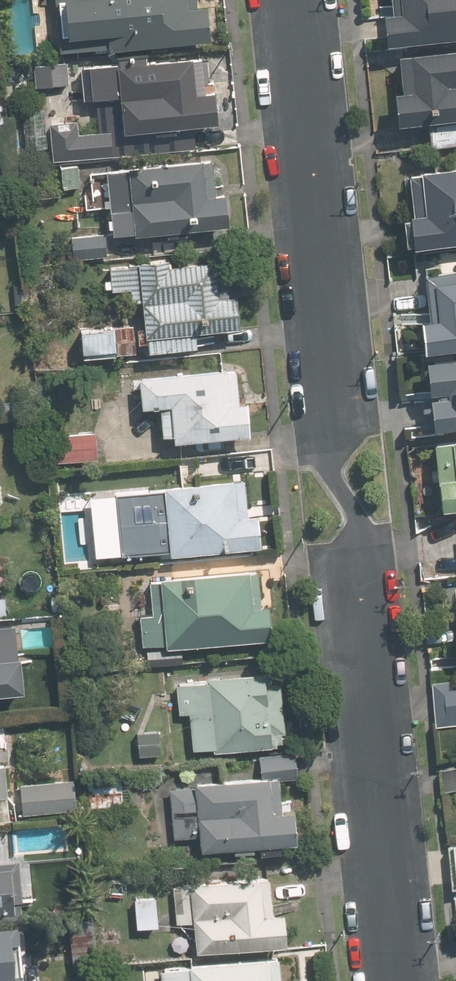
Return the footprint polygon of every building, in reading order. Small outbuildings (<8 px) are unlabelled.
[(218,35),(215,3),(201,4),(201,0),(74,0),(77,33),(115,30),(117,44),(218,35)] [(395,40),(455,35),(455,0),(400,0),(400,8),(392,9),(395,40)] [(407,121),(455,117),(455,47),(406,51),(409,88),(404,88),(407,121)] [(127,93),(130,129),(225,120),(222,88),(210,89),(207,54),(96,64),(99,95),(127,93)] [(46,84),(74,82),(72,59),(44,62),(46,84)] [(52,121),(56,159),(117,153),(115,129),(82,132),(81,118),(52,121)] [(116,232),(236,221),(233,191),(222,192),(219,157),(110,167),(116,232)] [(82,162),(64,164),(66,185),(84,184),(82,162)] [(416,167),(420,214),(410,214),(413,243),(455,240),(455,164),(416,167)] [(110,230),(74,234),(76,257),(112,253),(110,230)] [(203,327),(248,323),(245,291),(226,293),(223,253),(112,264),(114,288),(137,286),(138,298),(149,297),(154,348),(204,344),(203,327)] [(433,343),(455,341),(455,266),(432,268),(435,311),(430,311),(433,343)] [(31,281),(16,282),(17,303),(33,301),(31,281)] [(139,350),(137,323),(83,328),(85,355),(139,350)] [(433,355),(439,420),(455,419),(455,353),(433,355)] [(167,437),(256,429),(253,397),(243,397),(240,363),(144,372),(147,402),(164,400),(167,437)] [(443,504),(455,503),(455,434),(437,436),(443,504)] [(117,554),(267,540),(264,508),(251,510),(248,476),(110,489),(117,554)] [(146,643),(278,631),(275,598),(266,599),(263,564),(152,574),(156,609),(143,611),(146,643)] [(30,686),(25,628),(24,618),(0,620),(0,689),(30,686)] [(210,677),(178,680),(181,711),(193,710),(196,747),(289,739),(283,678),(274,679),(272,667),(210,673),(210,677)] [(436,679),(440,726),(455,725),(455,678),(436,679)] [(162,727),(140,729),(142,752),(164,750),(162,727)] [(206,844),(303,836),(300,803),(287,804),(285,777),(300,776),(297,751),(262,754),(263,770),(200,776),(200,782),(171,785),(176,835),(205,833),(206,844)] [(9,801),(5,758),(0,758),(0,802),(9,801)] [(90,778),(92,804),(127,801),(124,775),(90,778)] [(21,781),(24,811),(79,805),(77,776),(21,781)] [(25,894),(22,857),(0,859),(0,896),(25,894)] [(197,917),(201,946),(293,935),(289,905),(278,906),(274,868),(175,880),(179,919),(197,917)] [(135,895),(139,924),(163,921),(160,892),(135,895)] [(71,920),(75,964),(100,961),(96,917),(71,920)] [(19,929),(0,931),(0,980),(24,980),(19,929)] [(293,948),(163,963),(165,980),(297,980),(293,948)]
